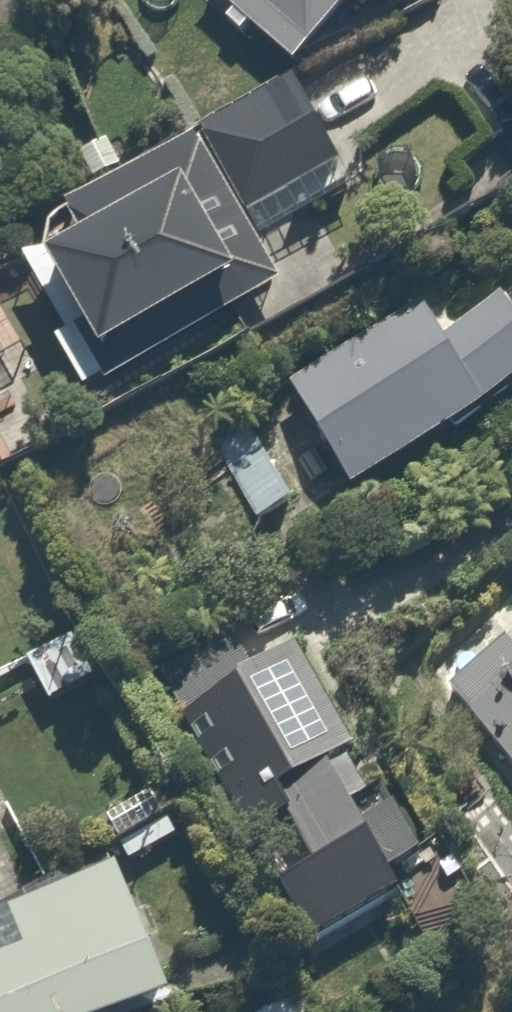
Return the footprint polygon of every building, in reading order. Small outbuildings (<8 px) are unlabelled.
[(226,3),(218,13),(234,26),(241,17),(294,60),(343,0),(222,0),(226,3)] [(409,16),(422,0),(390,0),(409,16)] [(190,122),(237,211),(332,160),(285,72),(190,122)] [(237,211),(190,122),(52,196),(71,232),(41,248),(76,315),(64,322),(95,380),(234,306),(204,249),(246,227),(237,211)] [(286,385),(343,487),(511,392),(511,301),(451,335),(433,303),(286,385)] [(0,305),(0,456),(3,461),(68,423),(0,305)] [(262,453),(225,471),(249,520),(286,501),(262,453)] [(104,676),(74,624),(18,656),(48,709),(104,676)] [(233,641),(176,671),(260,831),(288,817),(309,857),(264,881),(294,939),(399,885),(389,866),(415,853),(389,804),(352,823),(342,803),(362,792),(348,765),(338,771),(331,757),(348,748),(295,646),(248,670),(233,641)] [(451,703),(511,769),(511,647),(451,703)] [(104,864),(0,902),(0,1011),(123,1011),(154,1001),(104,864)] [(286,1011),(311,1011),(307,1002),(286,1011)]
